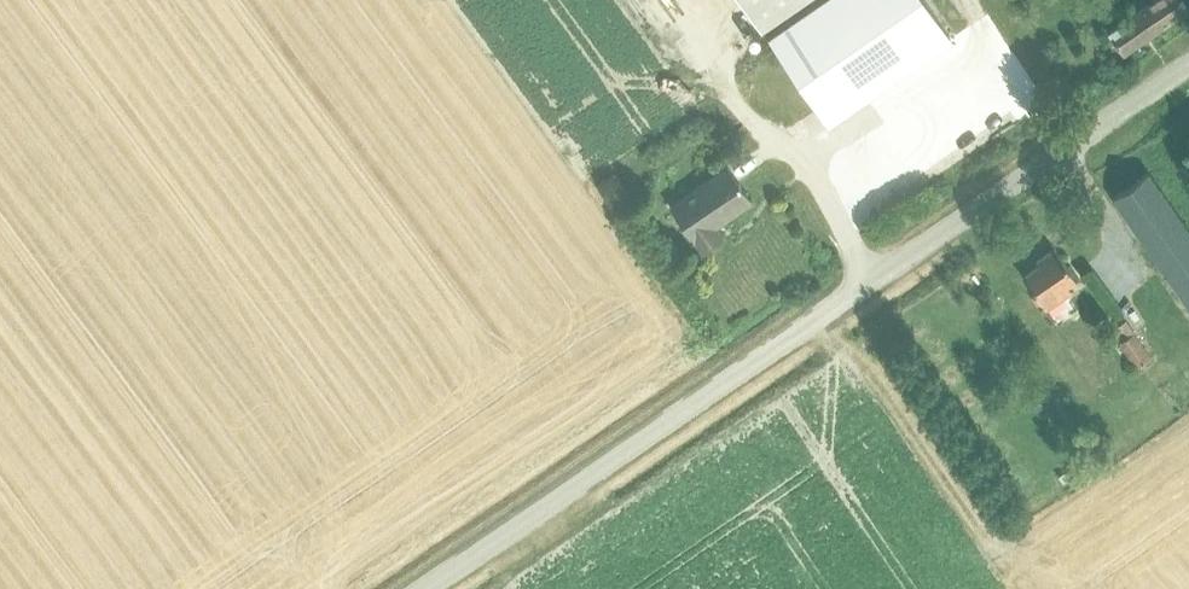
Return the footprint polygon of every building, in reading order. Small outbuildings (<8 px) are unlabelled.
[(762,28),(803,0),(743,0),(762,28)] [(925,0),(831,0),(771,41),(801,85),(819,111),(826,121),(950,35),(925,0)] [(1124,53),(1188,8),(1188,6),(1185,0),(1155,0),(1109,31),(1124,53)] [(673,206),(704,251),(722,238),(714,226),(751,200),(728,167),(673,206)] [(1188,306),(1188,230),(1148,172),(1113,197),(1188,306)] [(1023,276),(1046,309),(1074,289),(1071,285),(1078,280),(1055,248),(1037,260),(1040,264),(1023,276)] [(1120,342),(1136,368),(1151,358),(1127,319),(1117,325),(1125,338),(1120,342)]
